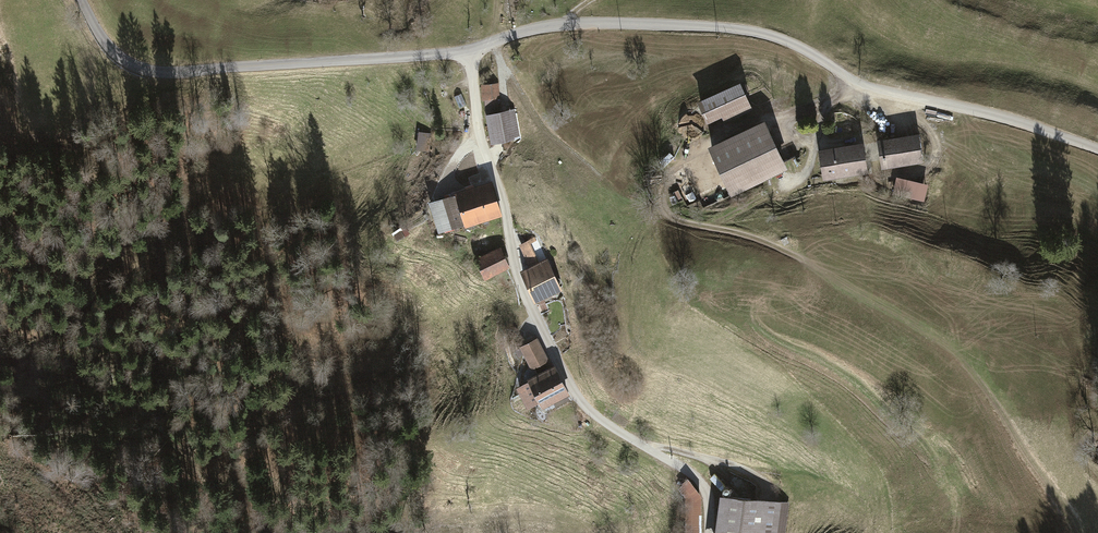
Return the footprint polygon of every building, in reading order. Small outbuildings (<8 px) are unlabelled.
[(499,83),(481,84),(482,101),(485,101),(486,112),(499,111),(498,100),(500,100),(499,83)] [(741,83),(699,101),(708,121),(722,114),(724,119),(752,107),(741,83)] [(461,94),(454,97),(460,108),(467,105),(461,94)] [(484,115),(490,144),(520,138),(515,109),(484,115)] [(765,122),(712,147),(731,187),(784,163),(765,122)] [(431,150),(432,132),(419,131),(418,149),(431,150)] [(916,136),(880,142),(883,164),(920,158),(916,136)] [(862,146),(820,152),(823,174),(865,168),(862,146)] [(465,177),(450,172),(442,197),(460,192),(465,177)] [(925,184),(897,178),(894,191),(922,198),(925,184)] [(440,235),(501,215),(491,182),(460,192),(442,197),(429,201),(440,235)] [(392,235),(396,242),(410,234),(406,227),(392,235)] [(519,245),(529,267),(547,258),(537,236),(519,245)] [(501,249),(476,260),(484,279),(510,268),(501,249)] [(520,271),(535,303),(562,291),(547,258),(529,267),(520,271)] [(537,337),(519,347),(531,370),(549,361),(537,337)] [(554,366),(526,380),(528,383),(539,404),(541,409),(569,395),(554,366)] [(527,410),(539,404),(528,383),(516,388),(527,410)] [(701,494),(688,477),(677,487),(684,493),(684,532),(700,532),(701,494)] [(713,532),(782,532),(787,499),(720,489),(713,532)]
